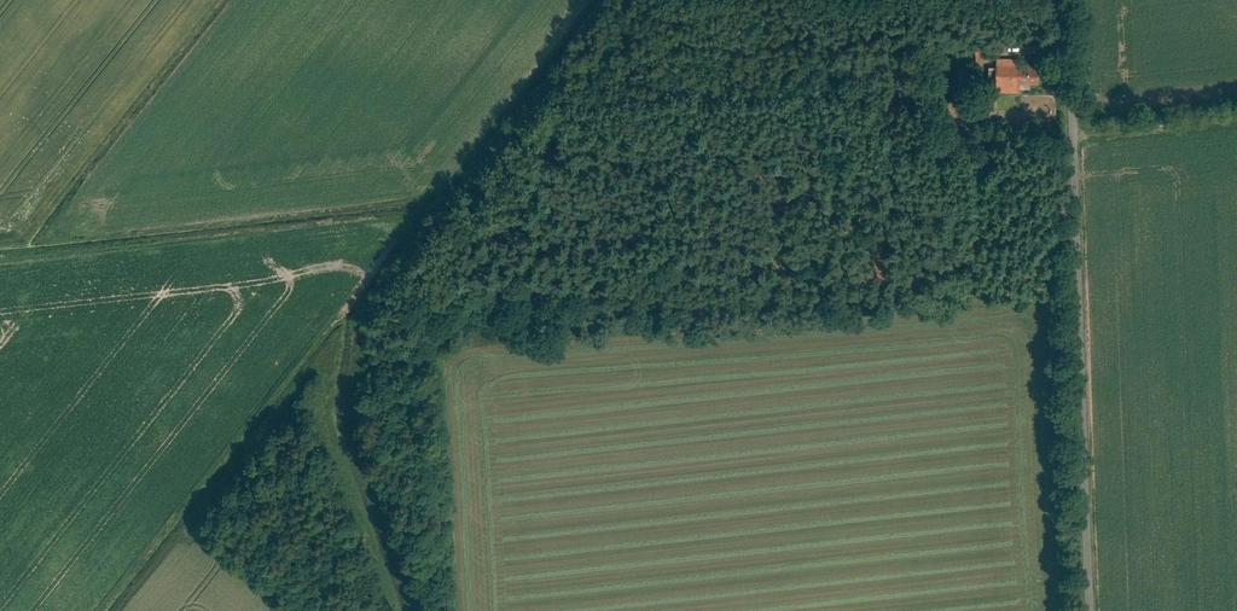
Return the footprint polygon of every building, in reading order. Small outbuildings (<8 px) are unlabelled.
[(986,49),(975,49),(976,62),(986,62),(986,49)] [(1021,88),(1039,88),(1039,65),(1016,64),(1016,58),(995,58),(995,92),(1021,92),(1021,88)] [(945,110),(958,109),(957,99),(945,99),(945,110)]
